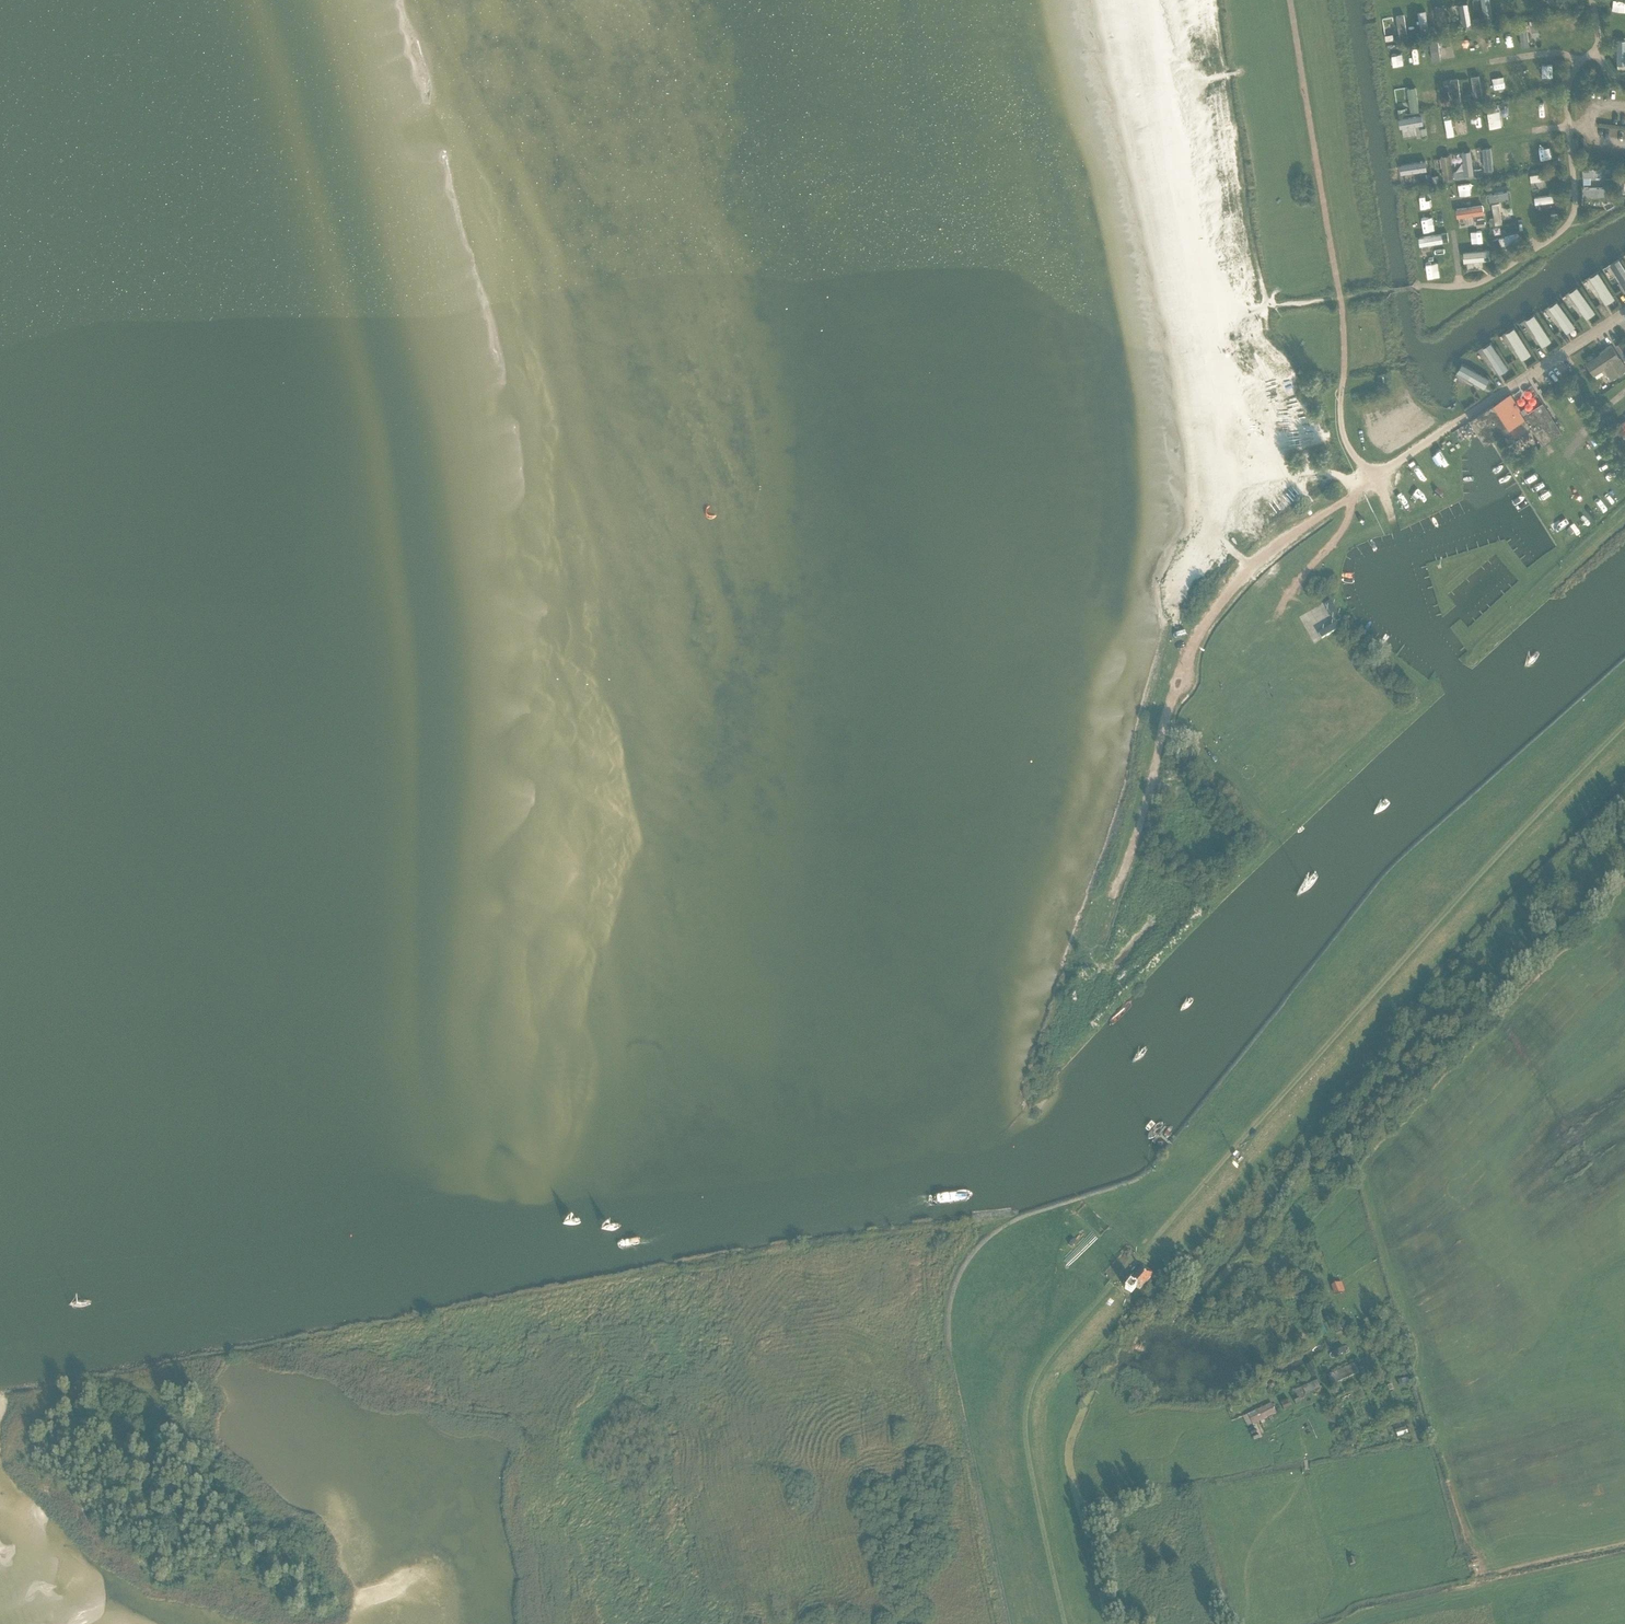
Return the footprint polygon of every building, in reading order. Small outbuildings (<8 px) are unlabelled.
[(1477,10),(1490,9),(1489,0),(1477,0),(1477,10)] [(1527,12),(1534,11),(1533,0),(1525,0),(1527,12)] [(1468,1),(1459,1),(1460,20),(1469,20),(1468,1)] [(1448,16),(1446,5),(1438,6),(1440,17),(1448,16)] [(1425,8),(1418,10),(1421,21),(1428,19),(1425,8)] [(1404,12),(1396,14),(1400,32),(1408,30),(1404,12)] [(1548,18),(1539,18),(1541,41),(1549,41),(1548,18)] [(1532,40),(1541,38),(1537,20),(1528,22),(1532,40)] [(1568,21),(1562,22),(1564,45),(1571,44),(1568,21)] [(1518,22),(1510,23),(1512,30),(1519,29),(1518,22)] [(1529,44),(1528,24),(1520,24),(1521,45),(1529,44)] [(1502,25),(1495,27),(1500,48),(1507,47),(1502,25)] [(1482,31),(1475,31),(1477,53),(1484,52),(1482,31)] [(1453,56),(1463,55),(1462,34),(1453,35),(1453,56)] [(1432,36),(1433,59),(1440,58),(1438,35),(1432,36)] [(1414,65),(1422,64),(1420,42),(1412,43),(1414,65)] [(1391,60),(1411,58),(1410,49),(1391,50),(1391,60)] [(1493,89),(1504,89),(1503,67),(1492,67),(1493,89)] [(1472,73),(1473,92),(1482,92),(1480,73),(1472,73)] [(1459,90),(1458,77),(1450,77),(1451,90),(1459,90)] [(1438,79),(1430,80),(1431,97),(1439,96),(1438,79)] [(1407,85),(1412,106),(1420,104),(1415,83),(1407,85)] [(1440,98),(1433,99),(1436,121),(1443,120),(1440,98)] [(1535,121),(1543,120),(1539,98),(1532,100),(1535,121)] [(1553,107),(1554,100),(1546,98),(1545,105),(1553,107)] [(1518,105),(1511,105),(1512,125),(1519,125),(1518,105)] [(1468,127),(1484,125),(1482,109),(1466,111),(1468,127)] [(1501,109),(1488,110),(1490,128),(1502,127),(1501,109)] [(1400,116),(1403,130),(1416,128),(1418,135),(1428,133),(1426,124),(1431,123),(1428,110),(1400,116)] [(1452,115),(1445,116),(1447,135),(1455,134),(1452,115)] [(1537,136),(1528,136),(1529,160),(1537,160),(1537,136)] [(1514,141),(1507,142),(1511,164),(1518,163),(1514,141)] [(1548,143),(1549,157),(1559,157),(1558,143),(1548,143)] [(1506,144),(1497,146),(1499,152),(1508,150),(1506,144)] [(1454,164),(1464,164),(1463,171),(1470,172),(1471,147),(1463,147),(1462,151),(1454,151),(1454,164)] [(1451,152),(1441,152),(1442,172),(1452,172),(1451,152)] [(1426,157),(1400,161),(1401,171),(1427,167),(1426,157)] [(1483,169),(1482,161),(1474,161),(1475,170),(1483,169)] [(1611,165),(1583,166),(1583,177),(1604,177),(1604,172),(1611,172),(1611,165)] [(1531,181),(1551,180),(1550,171),(1531,171),(1531,181)] [(1477,183),(1455,184),(1456,193),(1478,192),(1477,183)] [(1588,185),(1588,197),(1608,196),(1608,184),(1588,185)] [(1493,201),(1510,199),(1509,187),(1492,189),(1493,201)] [(1435,197),(1435,189),(1412,190),(1412,197),(1435,197)] [(1556,193),(1535,194),(1535,203),(1556,203),(1556,193)] [(1612,199),(1605,202),(1608,210),(1615,206),(1612,199)] [(1458,216),(1482,213),(1480,203),(1457,206),(1458,216)] [(1418,223),(1438,220),(1436,210),(1416,213),(1418,223)] [(1483,224),(1465,228),(1467,237),(1485,233),(1483,224)] [(1420,245),(1443,243),(1442,232),(1419,234),(1420,245)] [(1501,245),(1509,244),(1508,234),(1500,235),(1501,245)] [(1464,248),(1465,259),(1490,258),(1490,247),(1464,248)] [(1450,252),(1422,253),(1423,263),(1451,262),(1450,252)] [(1611,265),(1613,268),(1613,269),(1615,273),(1616,273),(1617,272),(1620,277),(1620,280),(1619,280),(1624,290),(1624,269),(1620,260),(1611,265)] [(1599,272),(1590,277),(1592,280),(1592,281),(1594,284),(1595,284),(1596,284),(1599,289),(1599,291),(1599,292),(1605,303),(1614,297),(1599,272)] [(1578,283),(1570,290),(1587,317),(1596,310),(1578,283)] [(1558,302),(1549,307),(1551,310),(1551,311),(1554,314),(1555,314),(1559,319),(1559,321),(1566,332),(1575,326),(1558,302)] [(1535,315),(1527,320),(1528,323),(1528,324),(1530,327),(1531,327),(1532,327),(1535,332),(1536,334),(1535,335),(1542,345),(1551,340),(1535,315)] [(1515,328),(1506,334),(1508,336),(1508,337),(1510,341),(1511,341),(1512,340),(1515,345),(1515,348),(1522,359),(1531,353),(1515,328)] [(1624,359),(1624,347),(1621,341),(1615,345),(1624,360),(1624,359)] [(1492,343),(1483,349),(1485,351),(1485,352),(1487,356),(1488,356),(1489,355),(1492,360),(1492,362),(1492,363),(1499,374),(1508,368),(1492,343)] [(1622,362),(1611,345),(1605,349),(1606,351),(1587,363),(1594,374),(1604,367),(1612,378),(1624,369),(1624,366),(1622,362)] [(1464,364),(1459,372),(1462,374),(1465,377),(1466,376),(1467,376),(1472,379),(1473,380),(1473,381),(1484,388),(1489,378),(1464,364)] [(1470,421),(1485,444),(1509,428),(1515,437),(1531,427),(1543,445),(1562,433),(1542,403),(1529,412),(1525,406),(1520,409),(1510,394),(1470,421)] [(1616,427),(1621,434),(1624,431),(1624,421),(1616,427)] [(1552,444),(1546,447),(1552,460),(1558,458),(1552,444)] [(1333,598),(1327,600),(1331,617),(1317,621),(1320,635),(1341,629),(1333,598)] [(1238,1153),(1233,1158),(1237,1162),(1242,1157),(1238,1153)] [(1139,1290),(1152,1275),(1141,1266),(1129,1281),(1124,1288),(1131,1293),(1136,1287),(1139,1290)] [(1152,1313),(1157,1307),(1151,1302),(1146,1308),(1152,1313)] [(1331,1385),(1357,1373),(1353,1363),(1327,1376),(1331,1385)] [(1319,1388),(1316,1380),(1301,1386),(1305,1394),(1319,1388)] [(1291,1405),(1287,1398),(1280,1402),(1283,1409),(1291,1405)] [(1251,1424),(1276,1413),(1272,1403),(1247,1414),(1251,1424)] [(1398,1437),(1408,1434),(1406,1427),(1396,1430),(1398,1437)]
